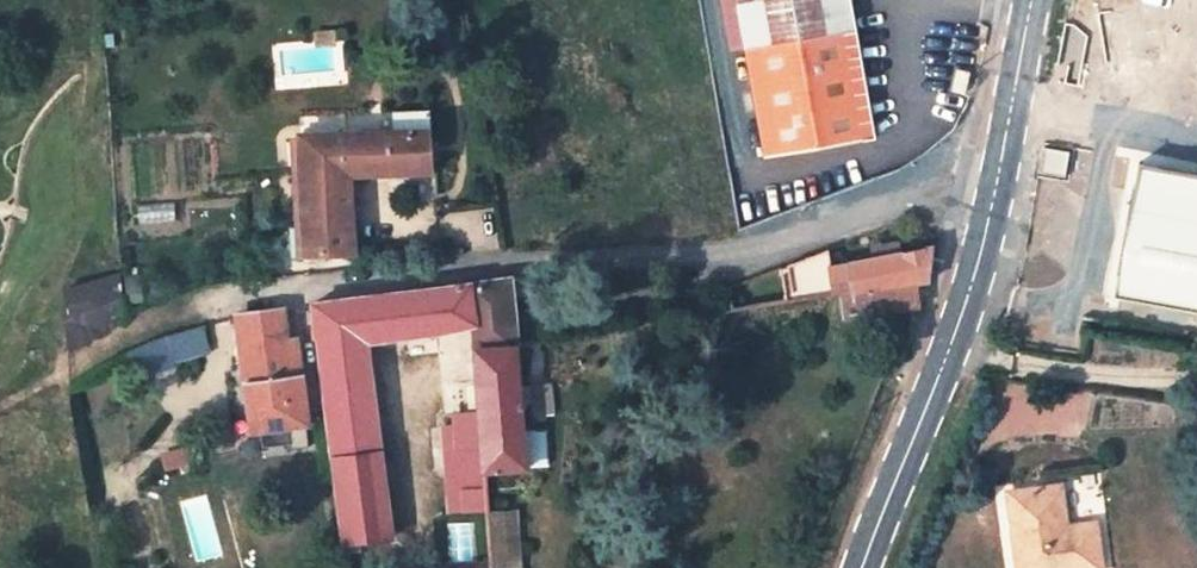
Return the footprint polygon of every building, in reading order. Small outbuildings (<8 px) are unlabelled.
[(856,30),(851,0),(742,0),(744,14),(751,48),(771,160),(771,163),(772,163),(876,145),(856,30)] [(338,27),(318,29),(320,49),(341,46),(338,27)] [(433,129),(304,135),(311,255),(360,252),(353,175),(437,169),(433,129)] [(1139,164),(1115,298),(1196,312),(1196,175),(1139,164)] [(900,254),(898,245),(876,249),(877,258),(900,254)] [(831,250),(790,266),(796,300),(840,293),(907,282),(916,280),(930,278),(931,272),(936,247),(900,254),(877,258),(834,267),(831,250)] [(69,294),(76,349),(115,329),(128,322),(125,273),(69,294)] [(519,318),(515,277),(482,281),(317,306),(349,541),(393,535),(370,340),(481,324),(519,318)] [(916,280),(907,282),(911,303),(920,302),(916,280)] [(907,282),(840,293),(844,315),(911,303),(907,282)] [(241,319),(259,430),(295,425),(313,422),(307,375),(298,377),(288,310),(241,319)] [(521,346),(519,318),(481,324),(483,351),(521,346)] [(171,341),(176,358),(211,347),(205,329),(171,341)] [(521,346),(483,351),(486,410),(488,447),(489,470),(532,466),(521,346)] [(448,452),(488,447),(486,410),(457,414),(458,423),(445,425),(448,452)] [(295,425),(259,430),(263,456),(299,451),(295,425)] [(535,466),(548,465),(546,430),(532,430),(535,466)] [(1011,495),(1021,567),(1103,567),(1105,567),(1098,523),(1071,525),(1063,486),(1011,495)] [(490,491),(464,494),(465,513),(492,511),(490,491)]
